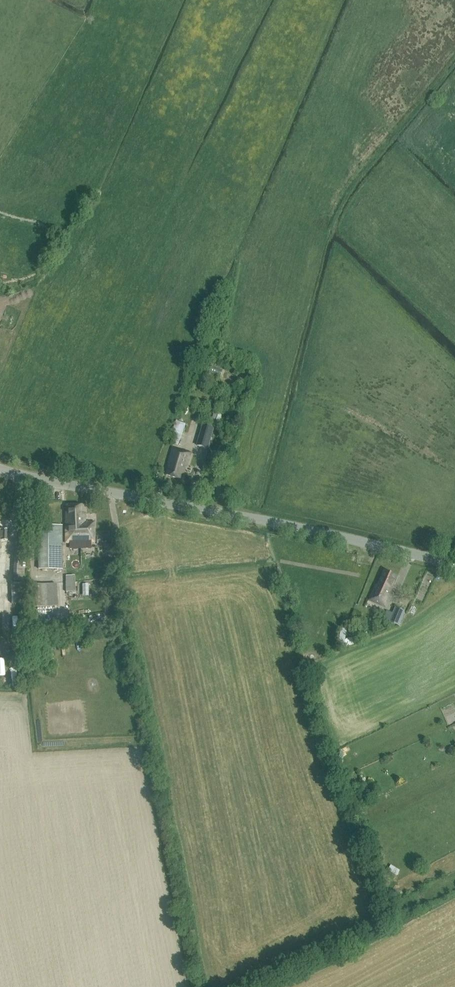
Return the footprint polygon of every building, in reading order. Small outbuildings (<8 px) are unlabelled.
[(223,370),(212,366),(209,372),(220,376),(223,370)] [(214,412),(211,422),(219,425),(222,415),(214,412)] [(174,436),(172,443),(178,445),(186,424),(176,420),(171,435),(174,436)] [(203,426),(197,446),(208,449),(214,429),(203,426)] [(166,474),(182,479),(186,466),(187,466),(191,453),(173,448),(170,460),(170,461),(166,474)] [(66,542),(93,542),(93,522),(85,522),(85,505),(66,505),(66,542)] [(39,525),(39,569),(62,569),(62,525),(39,525)] [(13,581),(24,581),(24,567),(27,568),(27,553),(25,552),(26,541),(15,540),(13,581)] [(397,577),(384,571),(378,584),(376,584),(369,599),(386,607),(393,592),(391,590),(397,577)] [(75,575),(66,575),(66,591),(75,591),(75,575)] [(31,607),(58,605),(56,583),(30,585),(31,607)] [(412,607),(416,610),(421,604),(416,601),(412,607)] [(390,620),(400,624),(406,611),(395,607),(390,620)] [(65,620),(38,622),(39,634),(66,632),(66,624),(66,623),(65,620)] [(355,644),(355,643),(353,637),(344,640),(347,627),(341,626),(338,642),(341,642),(338,643),(339,648),(348,645),(348,646),(355,644)] [(394,860),(391,866),(401,871),(404,865),(394,860)]
